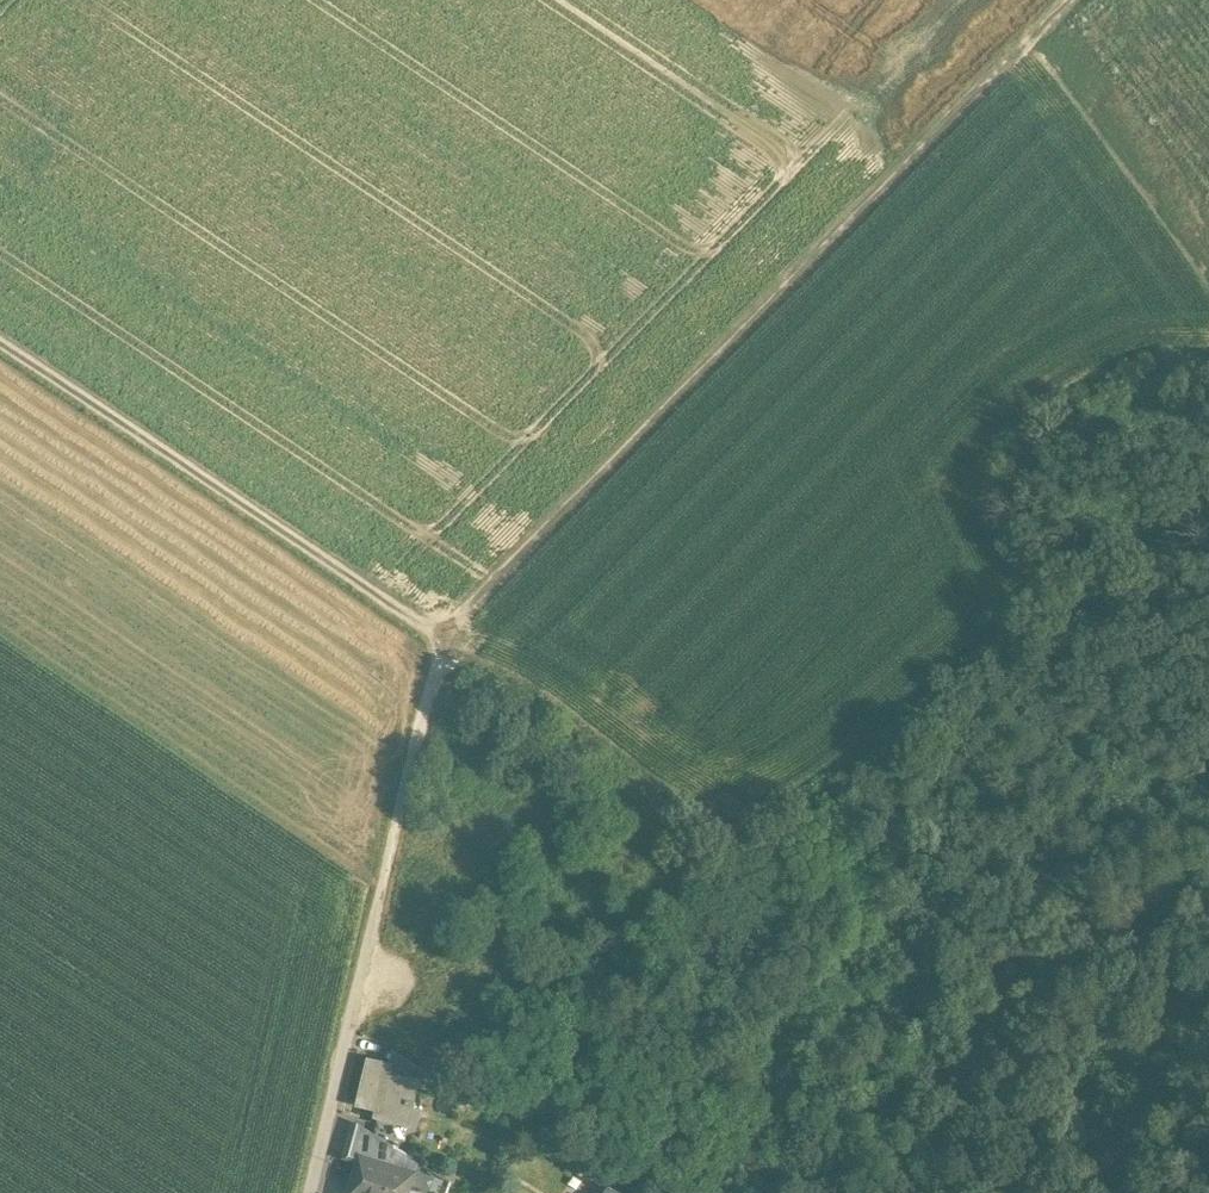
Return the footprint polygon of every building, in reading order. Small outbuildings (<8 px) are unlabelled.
[(388,1070),(386,1080),(415,1087),(419,1070),(392,1052),(388,1070)] [(415,1087),(386,1080),(388,1070),(368,1066),(359,1109),(378,1113),(375,1128),(400,1133),(405,1109),(407,1110),(408,1107),(411,1108),(415,1087)] [(394,1148),(359,1126),(349,1161),(360,1164),(360,1163),(387,1171),(394,1148)] [(360,1163),(360,1164),(351,1192),(409,1192),(413,1180),(387,1171),(360,1163)]
